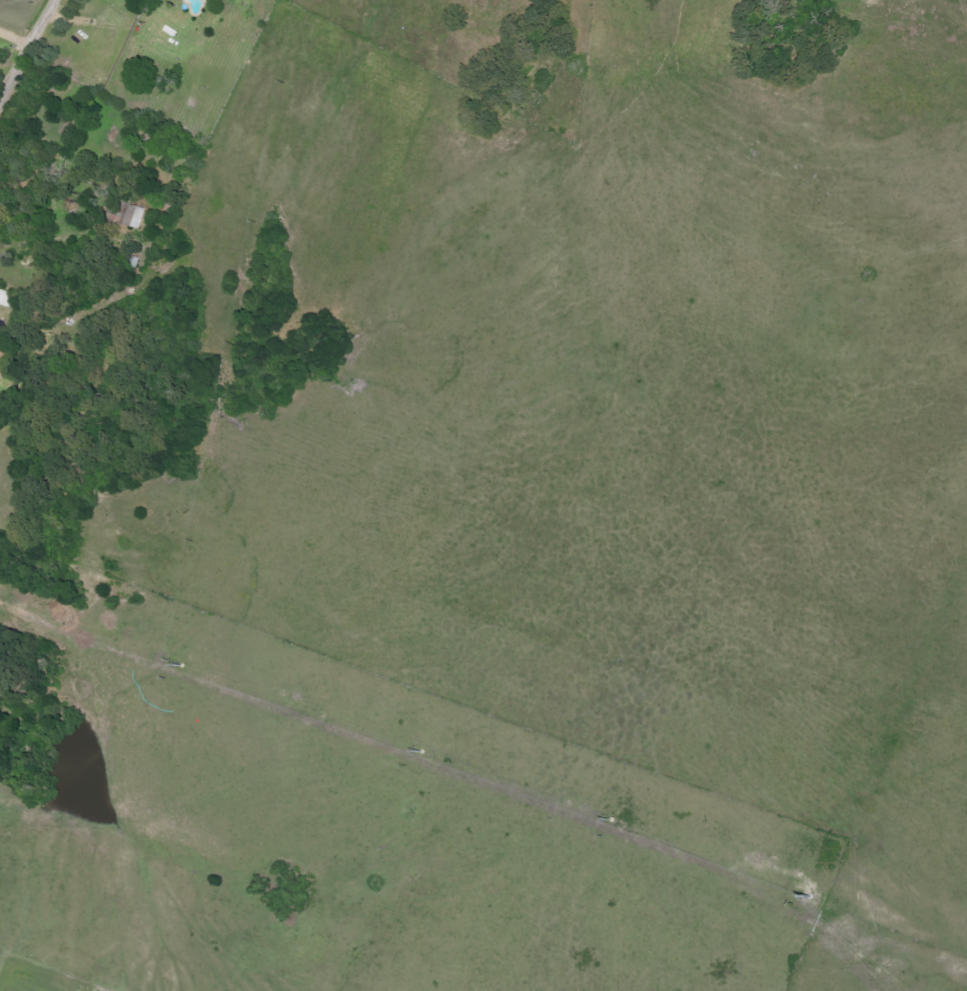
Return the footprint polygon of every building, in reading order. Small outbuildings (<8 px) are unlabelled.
[(124,215),(123,215),(121,225),(140,230),(145,210),(127,206),(124,215)]
